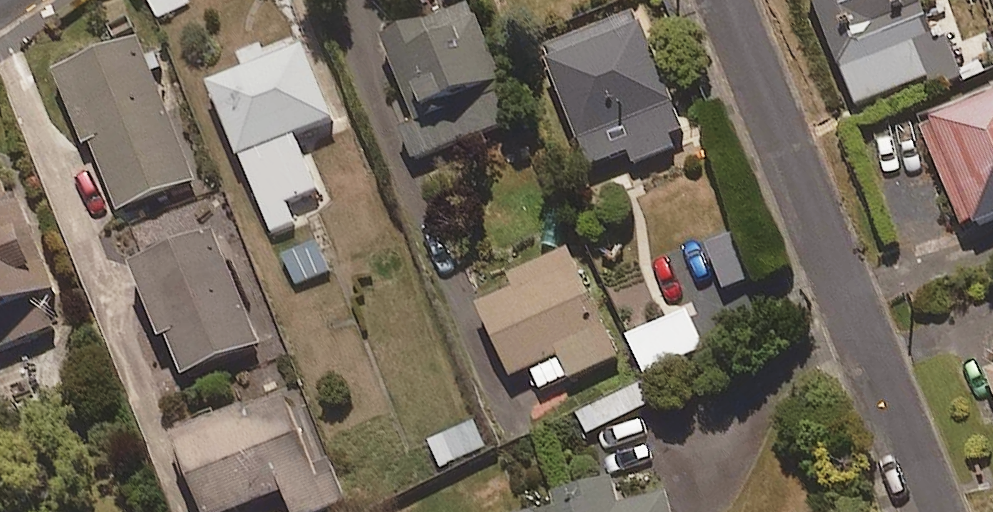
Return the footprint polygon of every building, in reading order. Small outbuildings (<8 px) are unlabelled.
[(155,16),(184,0),(147,0),(155,16)] [(518,122),(465,0),(435,0),(359,33),(416,166),(518,122)] [(946,42),(936,46),(927,23),(918,0),(808,0),(850,105),(924,76),(929,89),(960,76),(946,42)] [(626,151),(631,163),(681,143),(676,131),(682,129),(634,8),(536,47),(583,167),(626,151)] [(194,177),(132,29),(44,66),(77,145),(90,140),(119,209),(194,177)] [(285,203),(314,191),(301,158),(313,153),(305,133),(334,121),(300,37),(206,75),(261,212),(270,235),(294,226),(285,203)] [(992,218),(992,86),(917,117),(964,230),(992,218)] [(62,322),(14,191),(0,196),(0,345),(62,322)] [(261,340),(212,222),(129,257),(178,375),(261,340)] [(751,277),(731,227),(701,239),(683,246),(697,280),(715,273),(721,289),(751,277)] [(295,284),(327,271),(315,241),(282,255),(295,284)] [(568,379),(616,356),(565,248),(503,277),(498,265),(465,281),(509,375),(556,353),(568,379)] [(654,366),(700,348),(686,311),(640,329),(654,366)] [(584,434),(649,403),(640,383),(575,414),(584,434)] [(309,462),(283,395),(240,411),(237,402),(167,429),(199,511),(221,511),(280,489),(290,511),(313,511),(343,500),(325,456),(309,462)] [(436,466),(483,446),(472,421),(426,441),(436,466)] [(518,511),(670,511),(664,490),(614,503),(608,478),(551,494),(553,502),(518,511)]
